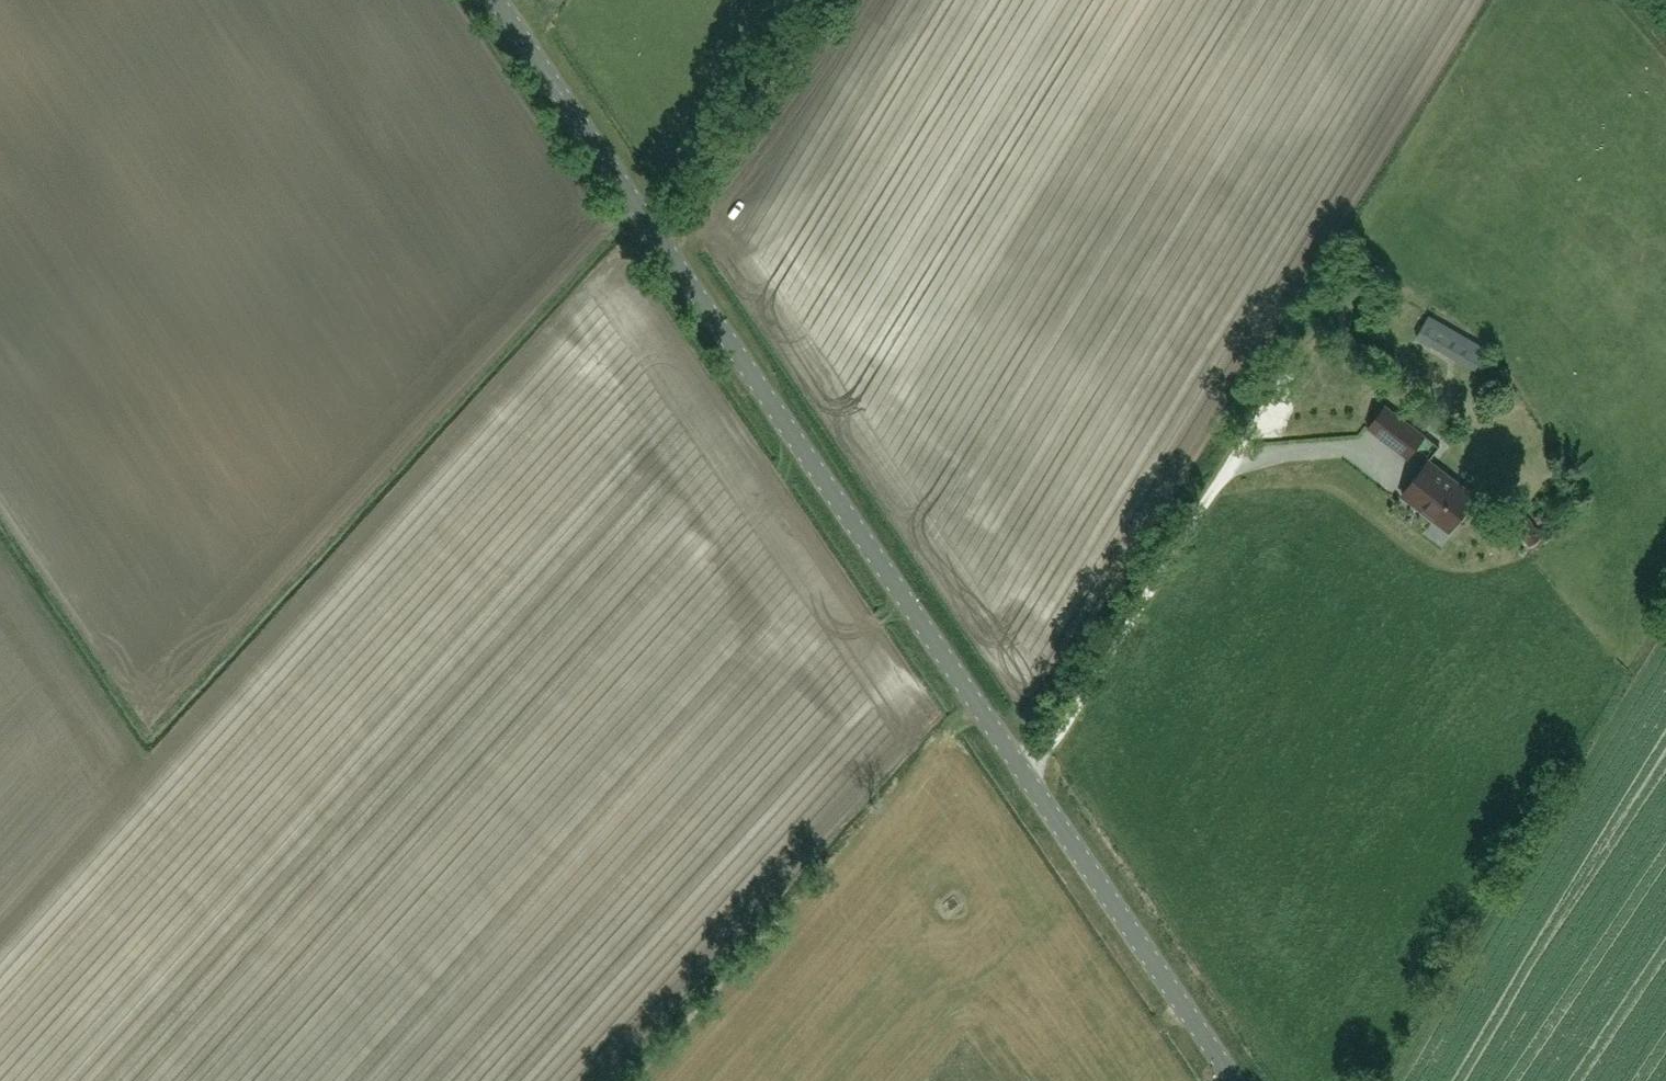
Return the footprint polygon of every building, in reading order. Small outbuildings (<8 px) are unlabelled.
[(1430,312),(1418,334),(1481,369),(1492,351),(1493,348),(1430,312)] [(1409,458),(1426,435),(1386,405),(1368,428),(1409,458)] [(1429,460),(1403,495),(1415,504),(1422,509),(1436,520),(1449,531),(1450,531),(1476,496),(1429,460)] [(1529,545),(1543,535),(1533,521),(1520,530),(1529,545)]
